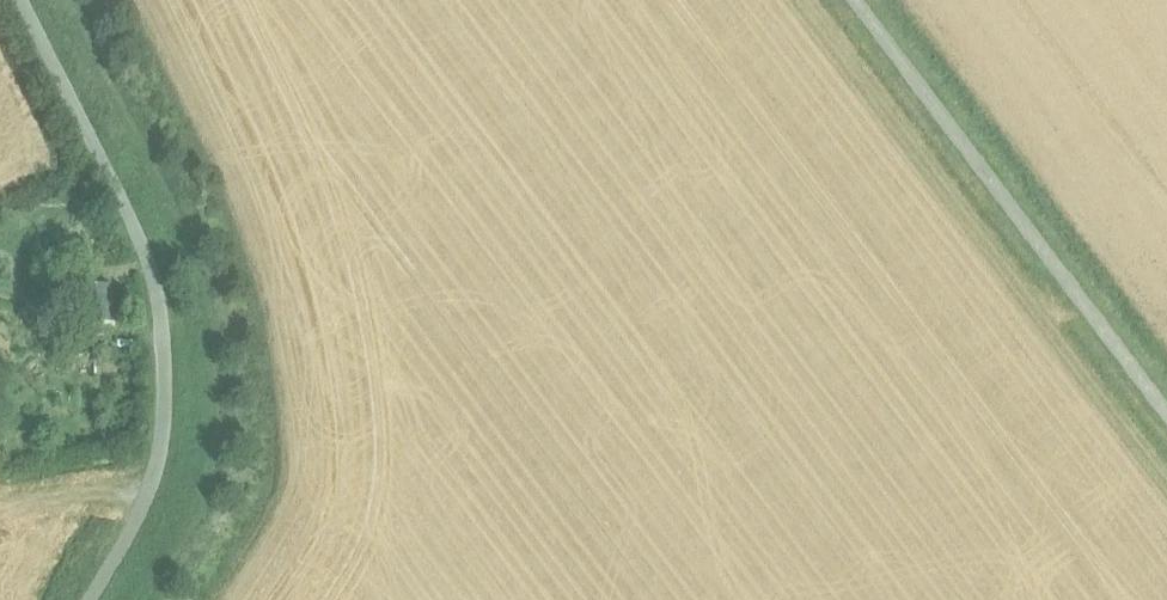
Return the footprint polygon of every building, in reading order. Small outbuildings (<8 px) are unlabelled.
[(83,328),(112,323),(106,287),(46,297),(47,306),(70,302),(70,307),(79,305),(83,328)]
